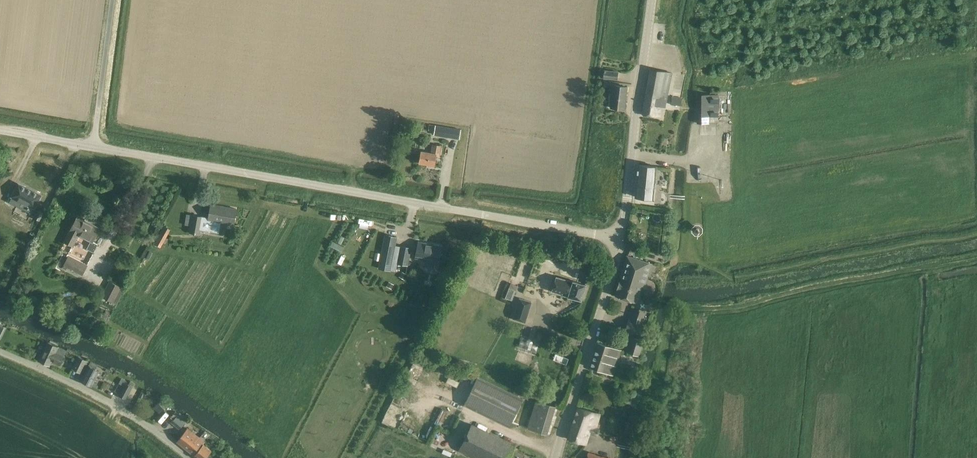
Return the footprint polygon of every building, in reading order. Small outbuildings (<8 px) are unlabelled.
[(672,73),(660,71),(650,69),(642,114),(658,117),(660,107),(665,108),(672,73)] [(604,70),(603,78),(618,80),(619,72),(604,70)] [(612,108),(614,108),(624,109),(627,87),(615,85),(612,108)] [(697,122),(701,123),(708,123),(708,94),(698,95),(697,122)] [(672,97),(671,105),(681,106),(682,98),(672,97)] [(460,130),(436,125),(434,135),(459,139),(460,130)] [(421,151),(421,153),(419,163),(434,165),(436,155),(439,155),(441,146),(433,144),(431,153),(421,151)] [(638,164),(635,197),(652,198),(656,166),(638,164)] [(12,197),(10,202),(32,213),(34,209),(35,209),(42,194),(18,182),(13,192),(11,197),(12,197)] [(193,216),(189,233),(200,234),(201,230),(219,233),(221,223),(234,225),(235,219),(236,209),(234,208),(234,209),(224,207),(211,204),(209,214),(209,218),(193,216)] [(33,217),(41,221),(44,214),(37,210),(33,217)] [(78,217),(73,225),(65,241),(74,246),(79,235),(91,241),(87,248),(94,252),(98,244),(93,242),(100,228),(78,217)] [(161,247),(171,229),(164,225),(159,234),(160,235),(155,244),(161,247)] [(418,241),(415,258),(428,261),(427,263),(429,266),(434,267),(437,265),(438,259),(441,246),(418,241)] [(396,246),(392,265),(399,266),(400,265),(407,266),(411,248),(404,246),(403,248),(396,246)] [(66,267),(81,275),(83,276),(88,266),(86,265),(69,256),(62,268),(65,269),(66,267)] [(615,295),(630,300),(637,302),(642,286),(645,287),(652,264),(627,256),(620,278),(616,291),(615,295)] [(403,272),(400,277),(406,280),(409,275),(403,272)] [(557,277),(553,290),(567,294),(566,296),(571,298),(581,300),(586,285),(573,281),(572,281),(557,277)] [(125,289),(123,288),(110,281),(102,297),(114,303),(117,305),(125,289)] [(503,297),(511,300),(517,285),(509,282),(503,297)] [(532,302),(519,298),(513,319),(525,323),(532,302)] [(626,331),(638,335),(642,323),(640,322),(643,313),(635,310),(632,320),(630,320),(626,331)] [(631,335),(629,343),(626,351),(639,356),(644,339),(631,335)] [(520,340),(518,346),(536,352),(538,345),(532,343),(533,342),(533,341),(532,339),(531,338),(529,338),(527,339),(526,341),(520,340)] [(621,350),(607,345),(597,342),(589,366),(613,374),(621,350)] [(43,352),(39,361),(50,366),(52,361),(60,364),(63,356),(65,352),(66,350),(59,346),(58,347),(58,348),(47,344),(45,348),(43,352)] [(78,356),(72,369),(82,374),(88,361),(78,356)] [(90,364),(86,372),(81,381),(92,386),(100,369),(90,364)] [(478,376),(468,395),(464,404),(509,426),(514,418),(522,398),(478,376)] [(125,384),(119,395),(129,401),(135,389),(125,384)] [(556,406),(536,400),(528,429),(547,434),(556,406)] [(451,405),(446,412),(443,409),(437,418),(447,425),(458,410),(451,405)] [(578,407),(567,438),(586,444),(589,433),(597,436),(599,429),(598,429),(599,426),(596,426),(600,414),(578,407)] [(173,414),(176,416),(171,422),(179,428),(187,418),(178,413),(176,411),(173,414)] [(523,455),(514,450),(515,446),(490,433),(472,424),(459,449),(477,457),(521,457),(523,455)] [(177,441),(198,457),(205,457),(209,454),(212,450),(199,440),(201,438),(188,428),(177,441)]
